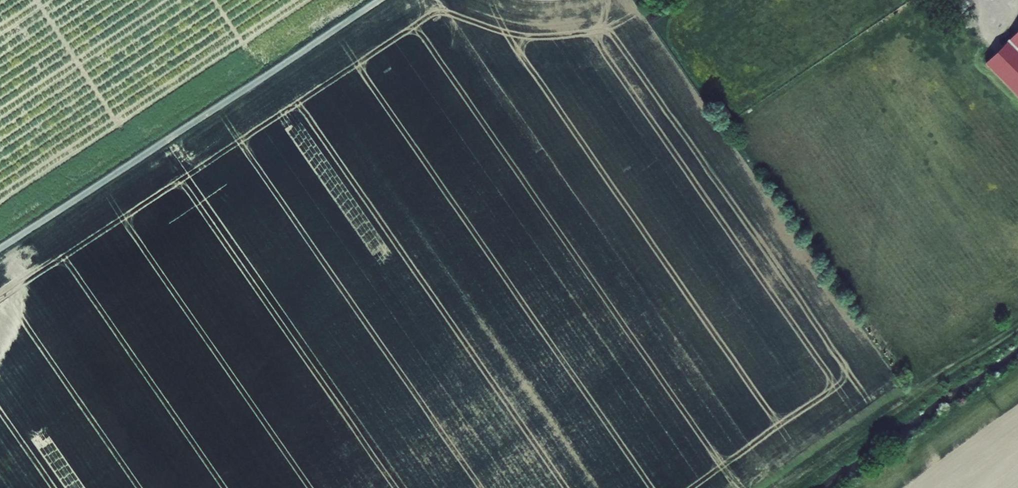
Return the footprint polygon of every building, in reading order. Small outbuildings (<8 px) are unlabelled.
[(985,61),(1017,94),(1017,27),(985,61)]
